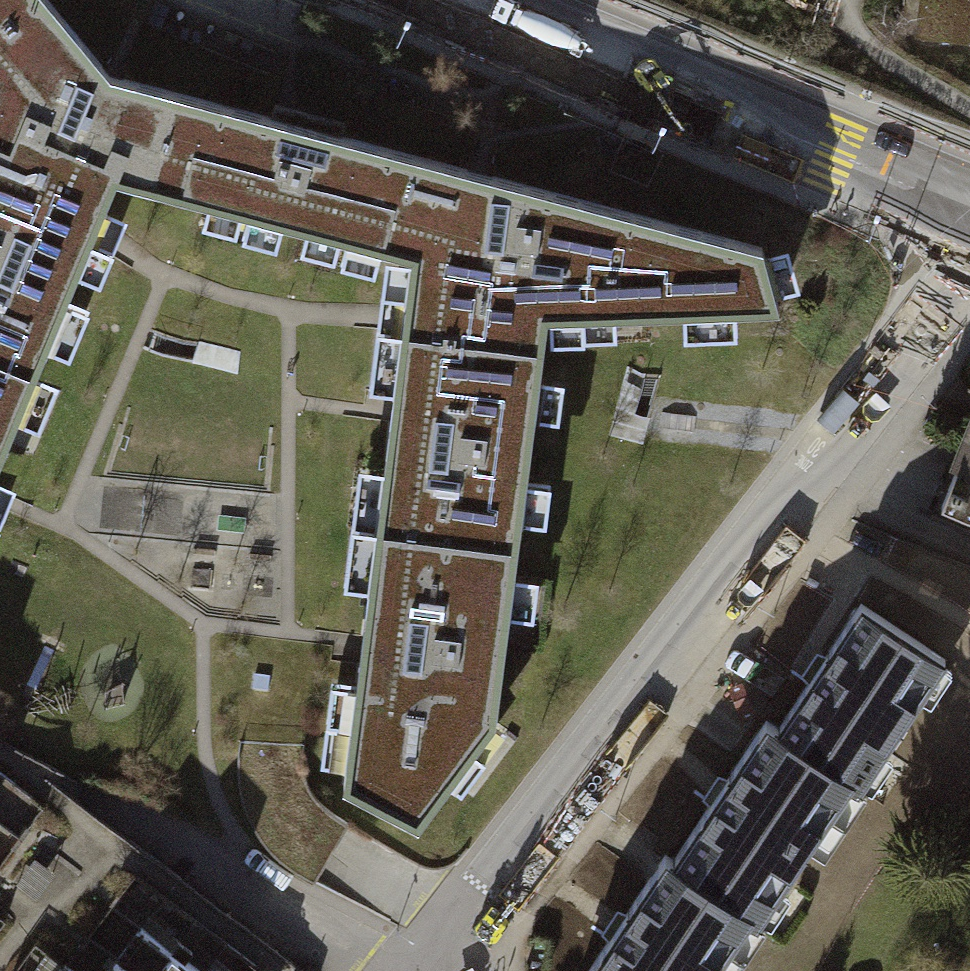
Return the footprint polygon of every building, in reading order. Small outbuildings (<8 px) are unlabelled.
[(45,0),(33,0),(0,27),(0,361),(32,374),(117,176),(147,187),(172,90),(107,74),(45,0)] [(33,0),(0,0),(0,27),(33,0)] [(922,31),(969,37),(969,0),(925,0),(922,31)] [(762,244),(172,90),(147,187),(410,255),(398,331),(541,348),(549,315),(777,306),(762,244)] [(517,547),(541,348),(398,331),(374,530),(517,547)] [(32,374),(0,361),(0,453),(32,374)] [(941,504),(969,515),(969,433),(941,504)] [(493,721),(517,547),(374,530),(339,782),(417,825),(493,721)] [(858,609),(776,732),(850,781),(859,786),(941,662),(942,663),(945,659),(860,603),(856,608),(858,609)] [(757,921),(850,781),(776,732),(765,724),(672,864),(749,915),(757,921)] [(11,780),(0,771),(0,795),(11,780)] [(749,915),(672,864),(663,859),(589,970),(712,970),(749,915)] [(138,925),(103,970),(201,970),(138,925)] [(64,962),(57,970),(76,970),(64,962)]
